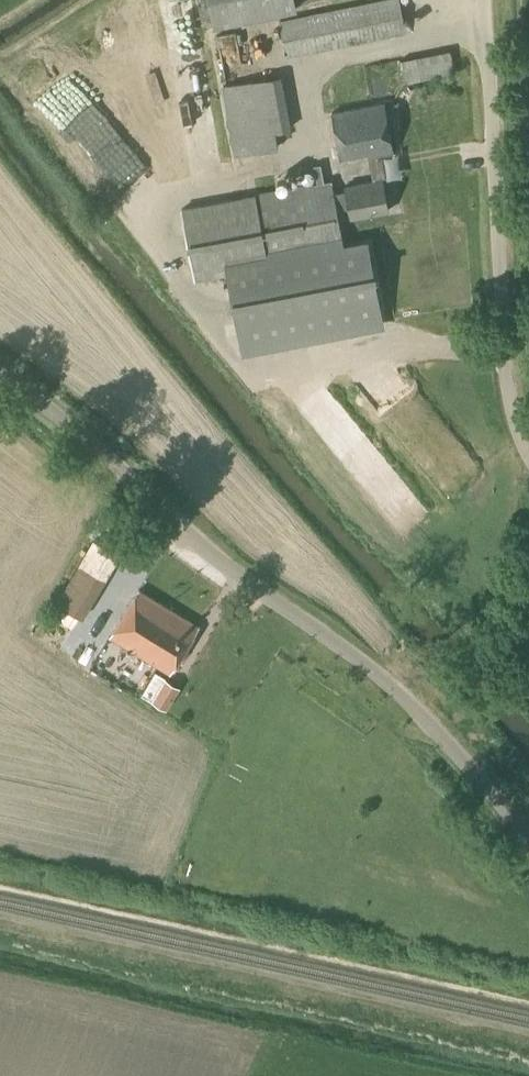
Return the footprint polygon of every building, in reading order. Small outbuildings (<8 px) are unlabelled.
[(214,24),(294,8),(293,0),(209,0),(214,24)] [(406,31),(399,0),(382,0),(278,21),(285,56),(406,31)] [(404,58),(411,82),(460,68),(453,44),(404,58)] [(60,62),(34,86),(106,168),(133,145),(60,62)] [(233,156),(278,147),(275,130),(291,127),(281,74),(221,85),(233,156)] [(369,157),(381,154),(393,152),(392,148),(393,148),(384,102),(332,112),(341,158),(368,153),(369,157)] [(383,179),(383,180),(386,180),(381,154),(369,157),(373,180),(373,181),(383,179)] [(373,181),(373,180),(345,186),(346,190),(334,193),(331,180),(182,209),(195,278),(225,273),(240,352),(383,325),(366,236),(343,240),(337,209),(349,206),(351,217),(389,210),(383,180),(383,179),(373,181)] [(292,397),(316,423),(338,402),(314,376),(292,397)] [(76,452),(73,456),(71,457),(77,462),(81,456),(76,452)] [(469,471),(447,484),(453,493),(475,480),(469,471)] [(103,536),(61,592),(86,611),(127,555),(103,536)] [(170,672),(199,626),(139,589),(110,636),(170,672)] [(53,624),(76,634),(86,611),(63,601),(53,624)] [(210,624),(218,631),(234,613),(225,606),(210,624)] [(166,709),(179,687),(165,679),(166,677),(155,670),(141,693),(166,709)]
